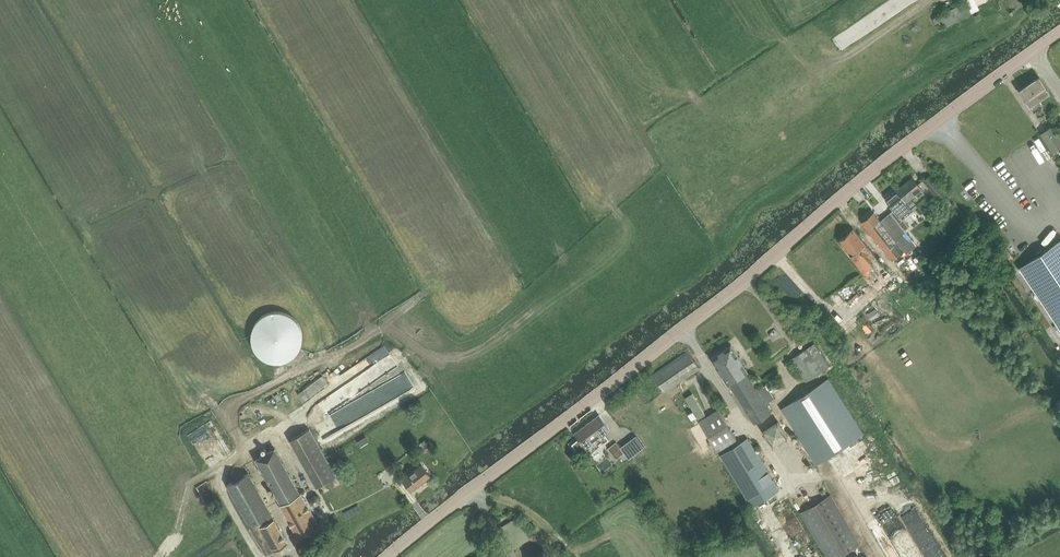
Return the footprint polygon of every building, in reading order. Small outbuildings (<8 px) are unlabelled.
[(1039,76),(1029,83),(1040,99),(1050,92),(1039,76)] [(1029,83),(1019,89),(1030,106),(1040,99),(1029,83)] [(1059,146),(1059,137),(1052,125),(1041,132),(1053,150),(1059,146)] [(935,194),(942,188),(931,174),(923,180),(935,194)] [(912,177),(897,190),(905,201),(915,193),(918,197),(924,192),(921,188),(912,177)] [(897,190),(886,198),(894,208),(890,212),(903,227),(905,230),(910,226),(903,218),(909,213),(913,210),(911,208),(906,202),(905,201),(897,190)] [(911,199),(906,202),(911,208),(916,205),(911,199)] [(873,212),(861,221),(903,272),(905,270),(914,281),(924,274),(907,253),(906,252),(897,241),(907,233),(905,230),(903,227),(890,212),(880,220),(873,212)] [(886,270),(853,228),(838,240),(871,282),(886,270)] [(1018,268),(1059,330),(1059,240),(1018,268)] [(870,322),(880,314),(874,305),(863,313),(870,322)] [(267,359),(275,362),(282,361),(292,357),(299,350),(302,340),(302,329),(296,319),(289,314),(279,311),(268,312),(259,318),(254,325),(252,334),(253,345),(259,354),(267,359)] [(806,381),(829,366),(814,343),(791,358),(806,381)] [(720,371),(740,358),(731,344),(711,357),(720,371)] [(665,390),(700,367),(688,350),(653,373),(665,390)] [(740,358),(720,371),(728,384),(730,383),(755,422),(772,412),(766,403),(775,397),(773,394),(771,391),(766,383),(757,389),(747,372),(748,371),(740,358)] [(305,402),(329,384),(323,375),(298,393),(305,402)] [(781,408),(816,463),(863,434),(827,378),(781,408)] [(717,450),(737,439),(719,409),(699,421),(717,450)] [(579,438),(572,443),(578,451),(583,447),(588,454),(608,439),(603,432),(609,427),(599,414),(575,433),(579,438)] [(772,447),(789,436),(778,419),(761,430),(772,447)] [(309,428),(290,439),(317,487),(320,485),(325,483),(330,480),(336,477),(309,428)] [(361,447),(370,441),(366,436),(358,441),(361,447)] [(753,505),(780,488),(747,437),(720,455),(753,505)] [(615,442),(607,448),(615,458),(623,452),(615,442)] [(298,536),(319,525),(301,492),(300,493),(275,448),(256,458),(281,503),(280,504),(298,536)] [(412,491),(431,476),(422,464),(402,479),(412,491)] [(266,553),(287,541),(249,473),(227,485),(266,553)] [(326,485),(323,486),(325,491),(328,489),(329,490),(333,487),(333,486),(336,484),(334,480),(330,482),(330,480),(325,483),(326,485)] [(310,496),(309,501),(311,505),(316,506),(320,504),(321,499),(319,495),(314,494),(310,496)] [(830,494),(801,512),(828,556),(838,556),(860,544),(830,494)] [(515,546),(529,537),(516,516),(502,526),(515,546)]
